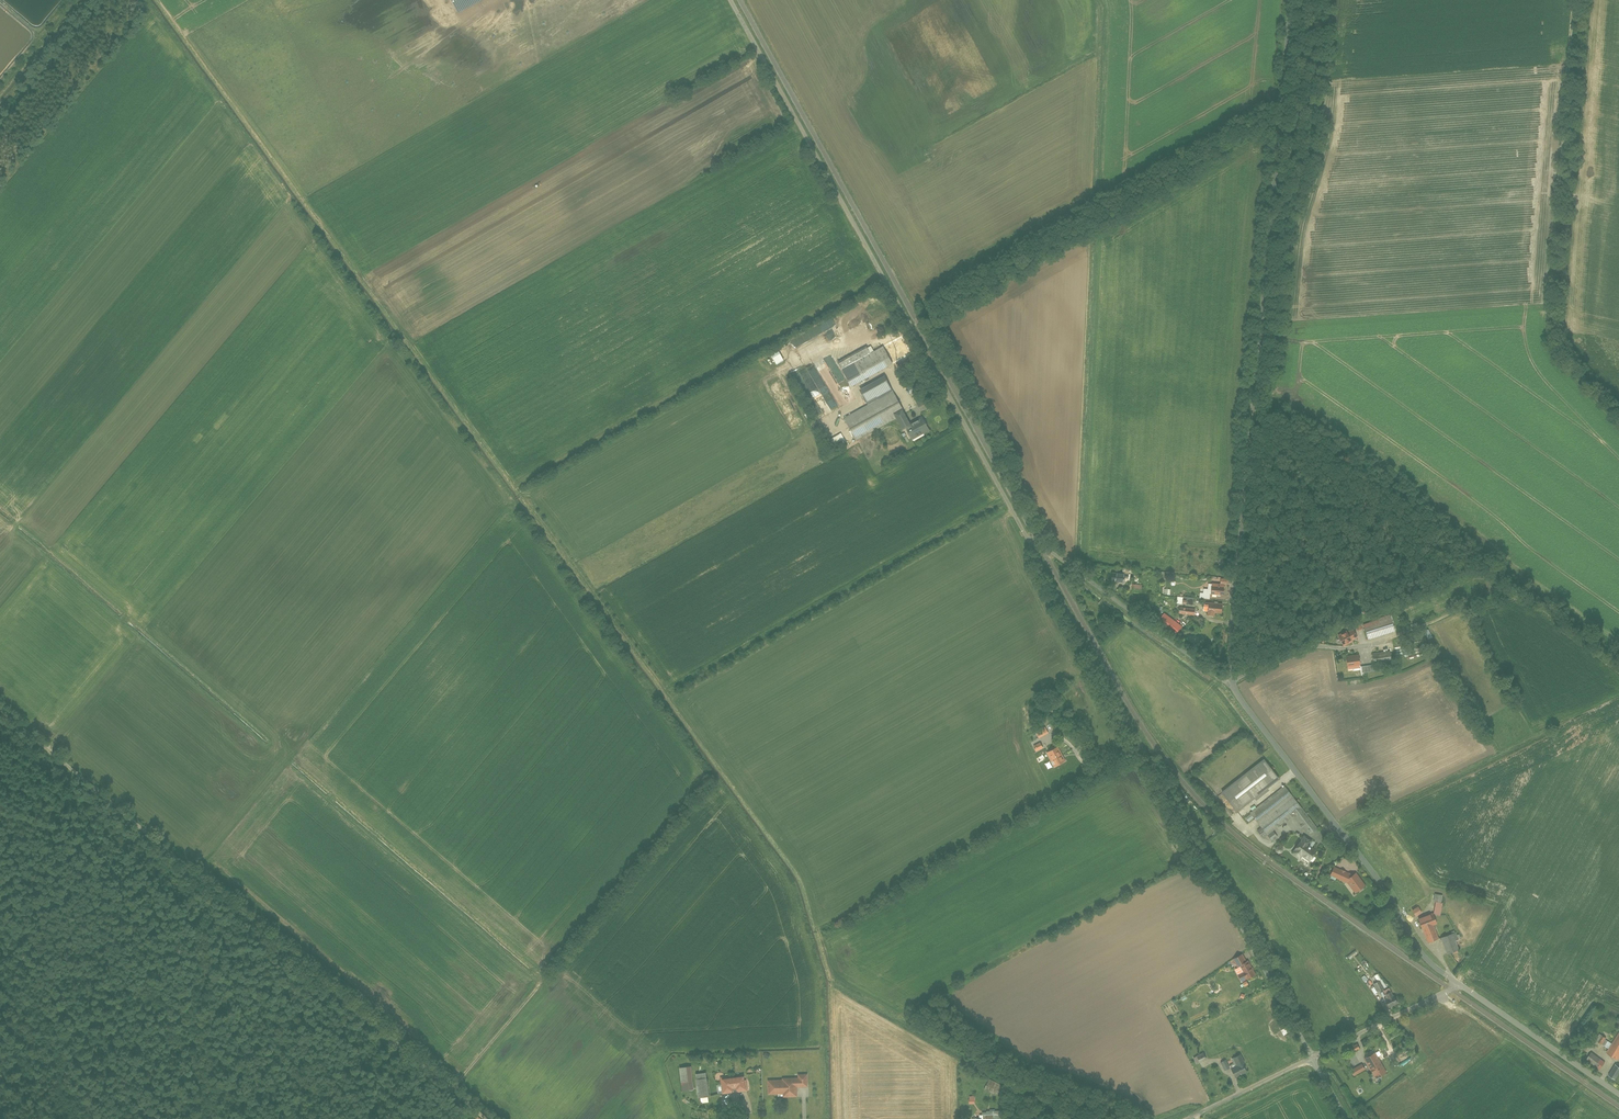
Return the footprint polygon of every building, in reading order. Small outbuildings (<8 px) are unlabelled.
[(461,13),(485,0),(454,0),(461,13)] [(817,325),(819,331),(833,326),(831,320),(817,325)] [(867,347),(838,362),(850,385),(892,364),(882,346),(870,353),(867,347)] [(778,364),(786,360),(779,347),(771,351),(778,364)] [(815,364),(808,367),(815,384),(822,381),(815,364)] [(869,405),(844,419),(856,440),(897,416),(903,427),(905,426),(911,423),(885,377),(861,391),(869,405)] [(910,390),(920,407),(926,404),(916,387),(910,390)] [(911,423),(905,426),(913,440),(930,430),(923,416),(911,423)] [(842,433),(833,437),(837,444),(846,440),(842,433)] [(1127,573),(1113,572),(1112,580),(1126,582),(1127,573)] [(1201,592),(1201,597),(1211,598),(1211,593),(1213,593),(1214,583),(1209,583),(1209,588),(1204,588),(1204,592),(1201,592)] [(1221,584),(1214,583),(1213,593),(1227,594),(1227,587),(1226,587),(1226,584),(1221,584)] [(1196,598),(1185,597),(1184,604),(1195,605),(1196,598)] [(1225,603),(1205,602),(1204,610),(1212,611),(1211,615),(1219,616),(1219,612),(1224,612),(1225,603)] [(1198,608),(1182,607),(1181,613),(1197,615),(1198,608)] [(1184,626),(1166,612),(1161,619),(1179,633),(1184,626)] [(1364,623),(1369,639),(1398,630),(1392,614),(1364,623)] [(1344,621),(1346,626),(1353,623),(1351,617),(1344,621)] [(1359,618),(1353,620),(1357,629),(1362,627),(1359,618)] [(1346,629),(1352,640),(1358,637),(1352,626),(1346,629)] [(1346,629),(1337,633),(1343,645),(1352,640),(1346,629)] [(1391,650),(1373,652),(1374,662),(1392,660),(1391,650)] [(1359,654),(1345,655),(1346,666),(1360,664),(1359,654)] [(1047,727),(1037,731),(1040,737),(1050,733),(1047,727)] [(1035,745),(1038,751),(1045,747),(1042,742),(1035,745)] [(1060,745),(1048,751),(1056,766),(1067,760),(1060,745)] [(1280,781),(1264,760),(1223,792),(1239,813),(1280,781)] [(1294,817),(1309,835),(1318,828),(1285,786),(1251,812),(1270,836),(1294,817)] [(1304,835),(1293,852),(1311,863),(1319,850),(1310,845),(1313,840),(1304,835)] [(1349,883),(1356,893),(1365,886),(1357,874),(1335,866),(1331,876),(1349,883)] [(1441,903),(1442,895),(1437,894),(1434,914),(1440,916),(1442,903),(1441,903)] [(1417,910),(1417,908),(1413,911),(1416,916),(1422,913),(1419,909),(1417,910)] [(1434,925),(1430,915),(1419,919),(1422,929),(1423,929),(1434,925)] [(1434,925),(1423,929),(1428,943),(1439,939),(1434,925)] [(1448,954),(1458,950),(1452,934),(1442,938),(1448,954)] [(1356,950),(1347,957),(1348,959),(1357,953),(1356,950)] [(1244,954),(1234,960),(1238,968),(1235,969),(1243,983),(1256,976),(1244,954)] [(1375,983),(1379,992),(1385,988),(1381,980),(1375,983)] [(1384,999),(1388,1007),(1399,1001),(1396,995),(1394,996),(1392,991),(1386,994),(1387,998),(1384,999)] [(1280,1025),(1284,1035),(1290,1033),(1286,1023),(1280,1025)] [(1606,1037),(1602,1034),(1598,1041),(1602,1044),(1606,1037)] [(1608,1052),(1618,1059),(1618,1058),(1618,1036),(1608,1052)] [(1352,1046),(1354,1052),(1362,1049),(1360,1044),(1352,1046)] [(1379,1051),(1365,1058),(1376,1079),(1390,1072),(1379,1051)] [(1197,1055),(1200,1062),(1207,1058),(1204,1052),(1197,1055)] [(1230,1066),(1235,1076),(1246,1071),(1238,1053),(1233,1056),(1237,1064),(1230,1066)] [(1606,1063),(1592,1053),(1588,1059),(1601,1069),(1606,1063)] [(1226,1059),(1221,1062),(1224,1070),(1230,1067),(1226,1059)] [(1364,1070),(1362,1064),(1352,1068),(1354,1074),(1364,1070)] [(693,1065),(682,1067),(685,1090),(696,1088),(693,1065)] [(1615,1065),(1608,1075),(1614,1079),(1618,1072),(1618,1067),(1615,1065)] [(784,1079),(770,1079),(771,1093),(785,1093),(785,1097),(799,1096),(799,1086),(810,1085),(810,1073),(800,1073),(800,1076),(784,1077),(784,1079)] [(733,1075),(722,1077),(724,1092),(735,1090),(735,1087),(739,1086),(740,1091),(749,1090),(747,1075),(734,1077),(733,1075)] [(709,1077),(699,1078),(702,1096),(712,1095),(709,1077)] [(1003,1085),(989,1079),(984,1089),(998,1095),(1003,1085)]
